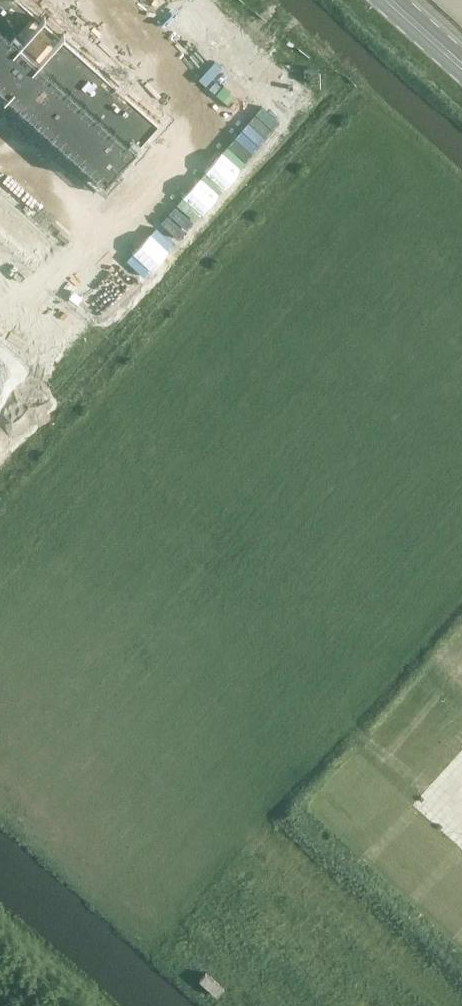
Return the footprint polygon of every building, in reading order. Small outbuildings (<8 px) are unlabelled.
[(26,0),(0,0),(0,84),(104,177),(157,118),(26,0)]
